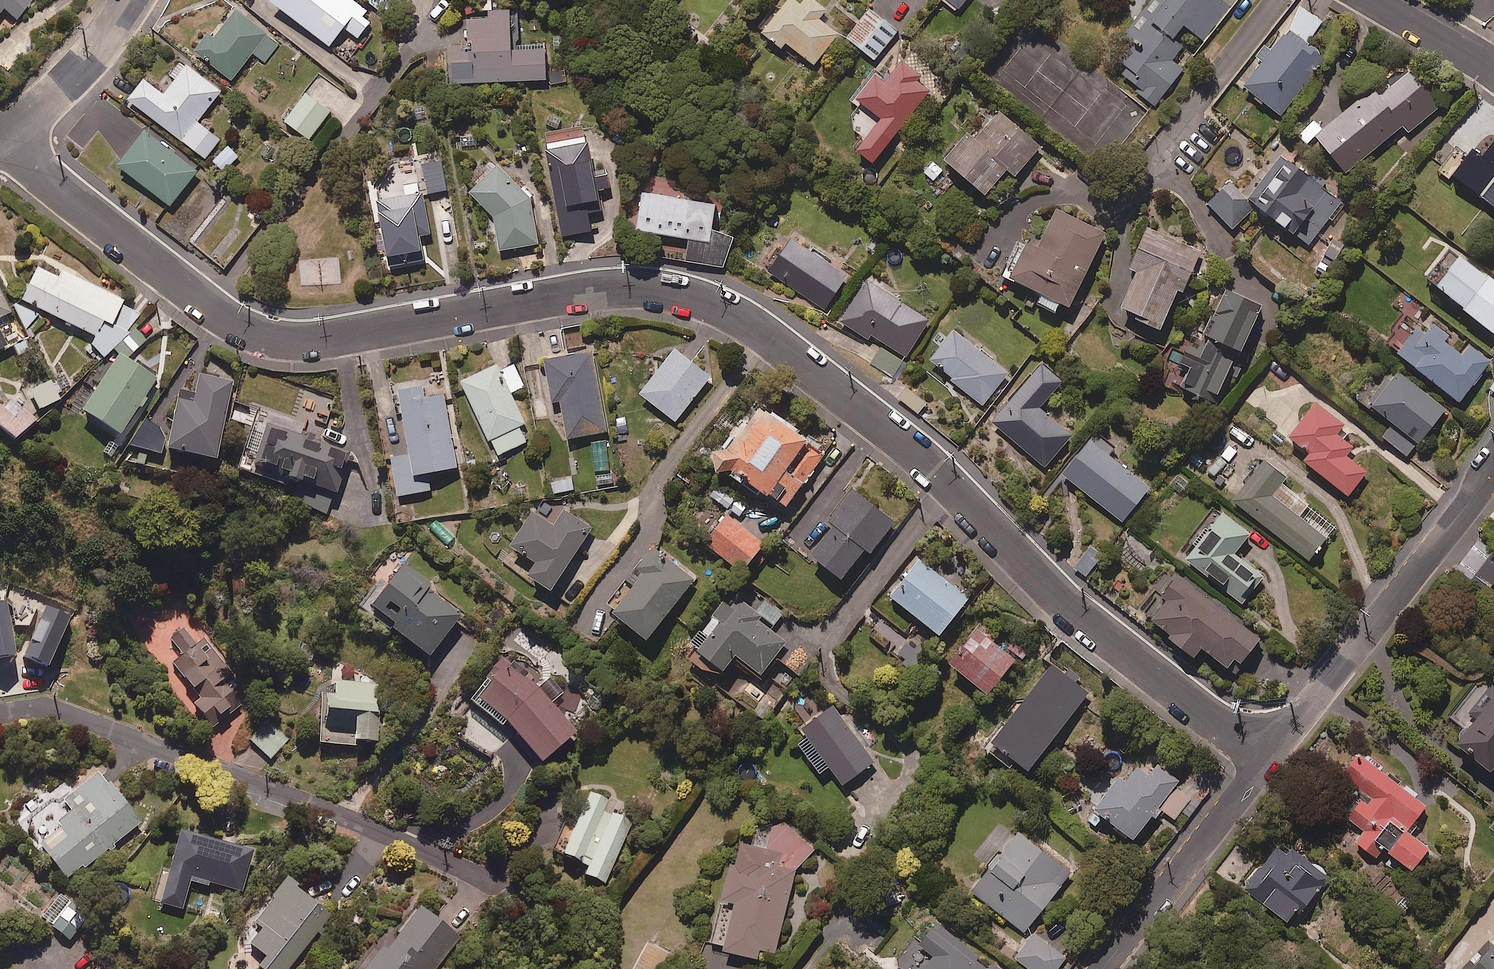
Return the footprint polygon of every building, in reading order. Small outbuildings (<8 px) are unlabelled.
[(30,0),(0,0),(0,14),(4,9),(17,20),(31,1),(30,0)] [(331,45),(345,27),(359,38),(372,21),(364,15),(368,9),(356,0),(273,0),(331,45)] [(817,0),(806,0),(802,5),(797,0),(790,0),(764,32),(782,47),(787,41),(815,64),(839,34),(820,19),(828,9),(817,0)] [(959,9),(966,0),(947,0),(959,9)] [(1126,35),(1141,46),(1120,74),(1157,102),(1182,69),(1172,61),(1182,47),(1172,39),(1183,25),(1205,42),(1231,7),(1221,0),(1152,0),(1126,35)] [(1322,21),(1297,6),(1285,26),(1310,41),(1322,21)] [(266,63),(282,42),(237,8),(217,36),(210,31),(195,51),(234,80),(254,54),(266,63)] [(899,30),(871,8),(848,38),(876,60),(899,30)] [(513,9),(490,10),(491,16),(470,16),(471,46),(450,46),(451,82),(548,80),(548,46),(513,47),(513,9)] [(1324,59),(1285,29),(1241,86),(1280,116),(1324,59)] [(935,85),(905,61),(887,83),(877,75),(859,99),(866,104),(852,122),(869,135),(859,148),(875,161),(935,85)] [(222,91),(189,65),(166,94),(146,78),(130,99),(206,158),(222,138),(199,121),(222,91)] [(1439,107),(1409,71),(1378,97),(1371,89),(1313,137),(1344,174),(1402,126),(1408,133),(1439,107)] [(345,120),(308,93),(286,122),(323,149),(345,120)] [(1043,146),(1001,111),(978,138),(970,131),(948,158),(989,193),(1009,170),(1017,176),(1043,146)] [(199,171),(148,129),(120,163),(171,205),(199,171)] [(544,149),(540,150),(559,237),(588,231),(584,213),(598,210),(594,191),(610,188),(605,168),(592,171),(584,135),(542,143),(544,149)] [(240,156),(229,146),(215,160),(225,171),(240,156)] [(1345,201),(1280,153),(1246,200),(1311,247),(1345,201)] [(1485,153),(1461,183),(1493,209),(1493,160),(1485,153)] [(448,190),(443,158),(423,162),(429,193),(448,190)] [(504,165),(496,172),(494,170),(473,189),(494,213),(500,250),(538,244),(531,195),(504,165)] [(428,211),(423,181),(405,185),(407,194),(379,199),(392,266),(427,260),(418,213),(428,211)] [(1252,207),(1225,182),(1205,203),(1232,228),(1252,207)] [(719,203),(645,191),(639,228),(692,237),(688,260),(729,266),(734,234),(714,231),(719,203)] [(1108,232),(1058,208),(1040,246),(1030,241),(1012,278),(1045,293),(1040,302),(1059,311),(1063,301),(1073,306),(1108,232)] [(1203,251),(1151,228),(1134,265),(1122,260),(1104,302),(1122,310),(1116,324),(1158,342),(1181,288),(1186,290),(1203,251)] [(849,275),(794,239),(771,273),(826,310),(849,275)] [(1459,257),(1434,287),(1493,335),(1493,334),(1493,281),(1488,277),(1486,279),(1459,257)] [(124,300),(63,269),(58,279),(37,269),(21,300),(95,337),(103,322),(111,326),(124,300)] [(932,320),(870,279),(841,322),(868,340),(873,334),(907,357),(932,320)] [(1266,305),(1224,286),(1201,339),(1193,336),(1174,381),(1205,395),(1208,387),(1222,393),(1241,350),(1245,352),(1266,305)] [(0,292),(0,319),(10,314),(0,292)] [(1448,335),(1434,323),(1424,336),(1416,329),(1395,354),(1457,404),(1491,362),(1471,346),(1462,356),(1443,341),(1448,335)] [(146,341),(134,329),(122,342),(133,353),(146,341)] [(1011,373),(956,329),(930,361),(984,405),(1011,373)] [(904,361),(884,347),(873,364),(893,377),(904,361)] [(713,375),(678,348),(642,393),(677,421),(713,375)] [(609,431),(595,351),(548,359),(555,399),(563,398),(570,438),(609,431)] [(157,379),(120,354),(83,410),(121,435),(157,379)] [(526,386),(512,358),(463,382),(498,455),(527,441),(520,427),(527,424),(512,393),(526,386)] [(1065,381),(1043,363),(993,421),(1046,467),(1074,435),(1042,407),(1065,381)] [(1444,410),(1395,370),(1367,405),(1392,425),(1382,437),(1407,457),(1444,410)] [(233,382),(199,375),(193,404),(178,401),(167,449),(216,460),(219,444),(232,447),(236,427),(223,424),(233,382)] [(60,399),(50,381),(29,393),(40,411),(60,399)] [(424,385),(400,389),(412,454),(393,457),(400,495),(432,490),(429,472),(459,467),(446,393),(426,397),(424,385)] [(6,393),(0,398),(0,428),(15,442),(35,421),(6,393)] [(736,470),(790,507),(808,480),(791,469),(813,438),(760,402),(717,464),(733,475),(736,470)] [(1345,424),(1318,402),(1291,435),(1310,451),(1304,458),(1350,495),(1369,472),(1348,455),(1355,446),(1338,433),(1345,424)] [(310,431),(261,411),(239,468),(295,491),(292,500),(326,514),(349,456),(307,439),(310,431)] [(171,433),(145,419),(132,443),(158,456),(171,433)] [(1117,445),(1100,431),(1066,474),(1125,521),(1153,487),(1111,453),(1117,445)] [(1288,477),(1267,459),(1234,499),(1310,560),(1338,526),(1284,482),(1288,477)] [(575,490),(573,477),(553,479),(554,492),(575,490)] [(736,499),(718,486),(710,497),(729,510),(736,499)] [(898,522),(857,489),(831,522),(836,526),(815,553),(845,578),(869,549),(873,553),(898,522)] [(1253,533),(1219,507),(1192,541),(1199,546),(1187,560),(1240,602),(1262,574),(1236,554),(1253,533)] [(594,528),(565,509),(555,524),(535,511),(516,542),(541,558),(532,573),(555,587),(594,528)] [(766,544),(729,514),(707,542),(744,572),(766,544)] [(1479,541),(1456,570),(1485,593),(1493,582),(1493,553),(1479,541)] [(1104,555),(1092,546),(1076,567),(1088,576),(1104,555)] [(696,579),(653,547),(638,567),(646,573),(617,611),(651,638),(696,579)] [(971,598),(922,558),(880,609),(909,632),(921,617),(942,634),(971,598)] [(432,585),(405,564),(369,610),(429,657),(462,616),(428,590),(432,585)] [(1265,638),(1184,574),(1149,617),(1198,655),(1205,646),(1231,666),(1238,657),(1246,663),(1265,638)] [(787,609),(762,591),(752,604),(776,623),(787,609)] [(775,624),(739,597),(731,608),(724,603),(695,642),(703,648),(695,660),(720,679),(738,655),(765,674),(788,641),(771,629),(775,624)] [(207,658),(166,598),(130,623),(203,728),(230,710),(223,699),(242,686),(217,651),(207,658)] [(1019,659),(981,627),(952,662),(990,693),(1019,659)] [(538,690),(510,659),(468,697),(483,712),(491,705),(543,763),(577,732),(552,704),(564,692),(551,678),(538,690)] [(1493,783),(1493,675),(1490,672),(1452,719),(1464,729),(1449,747),(1493,784),(1493,783)] [(376,682),(336,683),(336,695),(324,695),(325,744),(378,743),(376,682)] [(876,761),(834,706),(804,729),(810,738),(801,745),(822,773),(832,765),(861,803),(886,784),(871,764),(876,761)] [(284,745),(263,726),(251,740),(272,759),(284,745)] [(1429,806),(1362,754),(1350,770),(1373,788),(1350,817),(1366,829),(1357,841),(1378,857),(1386,847),(1416,870),(1433,848),(1410,830),(1429,806)] [(1181,779),(1161,763),(1152,775),(1141,766),(1130,780),(1124,775),(1098,808),(1136,839),(1161,807),(1176,819),(1192,798),(1176,786),(1181,779)] [(141,824),(98,771),(44,815),(32,801),(14,815),(69,882),(141,824)] [(617,804),(590,793),(564,855),(577,861),(573,871),(605,884),(631,822),(612,814),(617,804)] [(817,849),(786,821),(776,824),(770,847),(741,840),(714,945),(760,957),(762,949),(777,953),(798,869),(817,849)] [(1074,872),(1020,830),(973,890),(1026,932),(1074,872)] [(254,851),(180,831),(160,904),(183,910),(191,879),(242,892),(254,851)] [(1331,877),(1283,838),(1245,886),(1293,924),(1331,877)] [(287,882),(242,938),(266,958),(259,967),(261,968),(290,968),(331,917),(287,882)] [(89,917),(61,894),(41,918),(69,941),(89,917)] [(460,939),(421,908),(392,945),(385,953),(374,944),(354,968),(436,968),(460,939)] [(924,945),(940,957),(931,968),(1005,968),(942,922),(924,945)] [(1036,933),(1016,959),(1029,968),(1058,968),(1068,957),(1036,933)] [(1467,968),(1493,968),(1493,939),(1467,968)]
